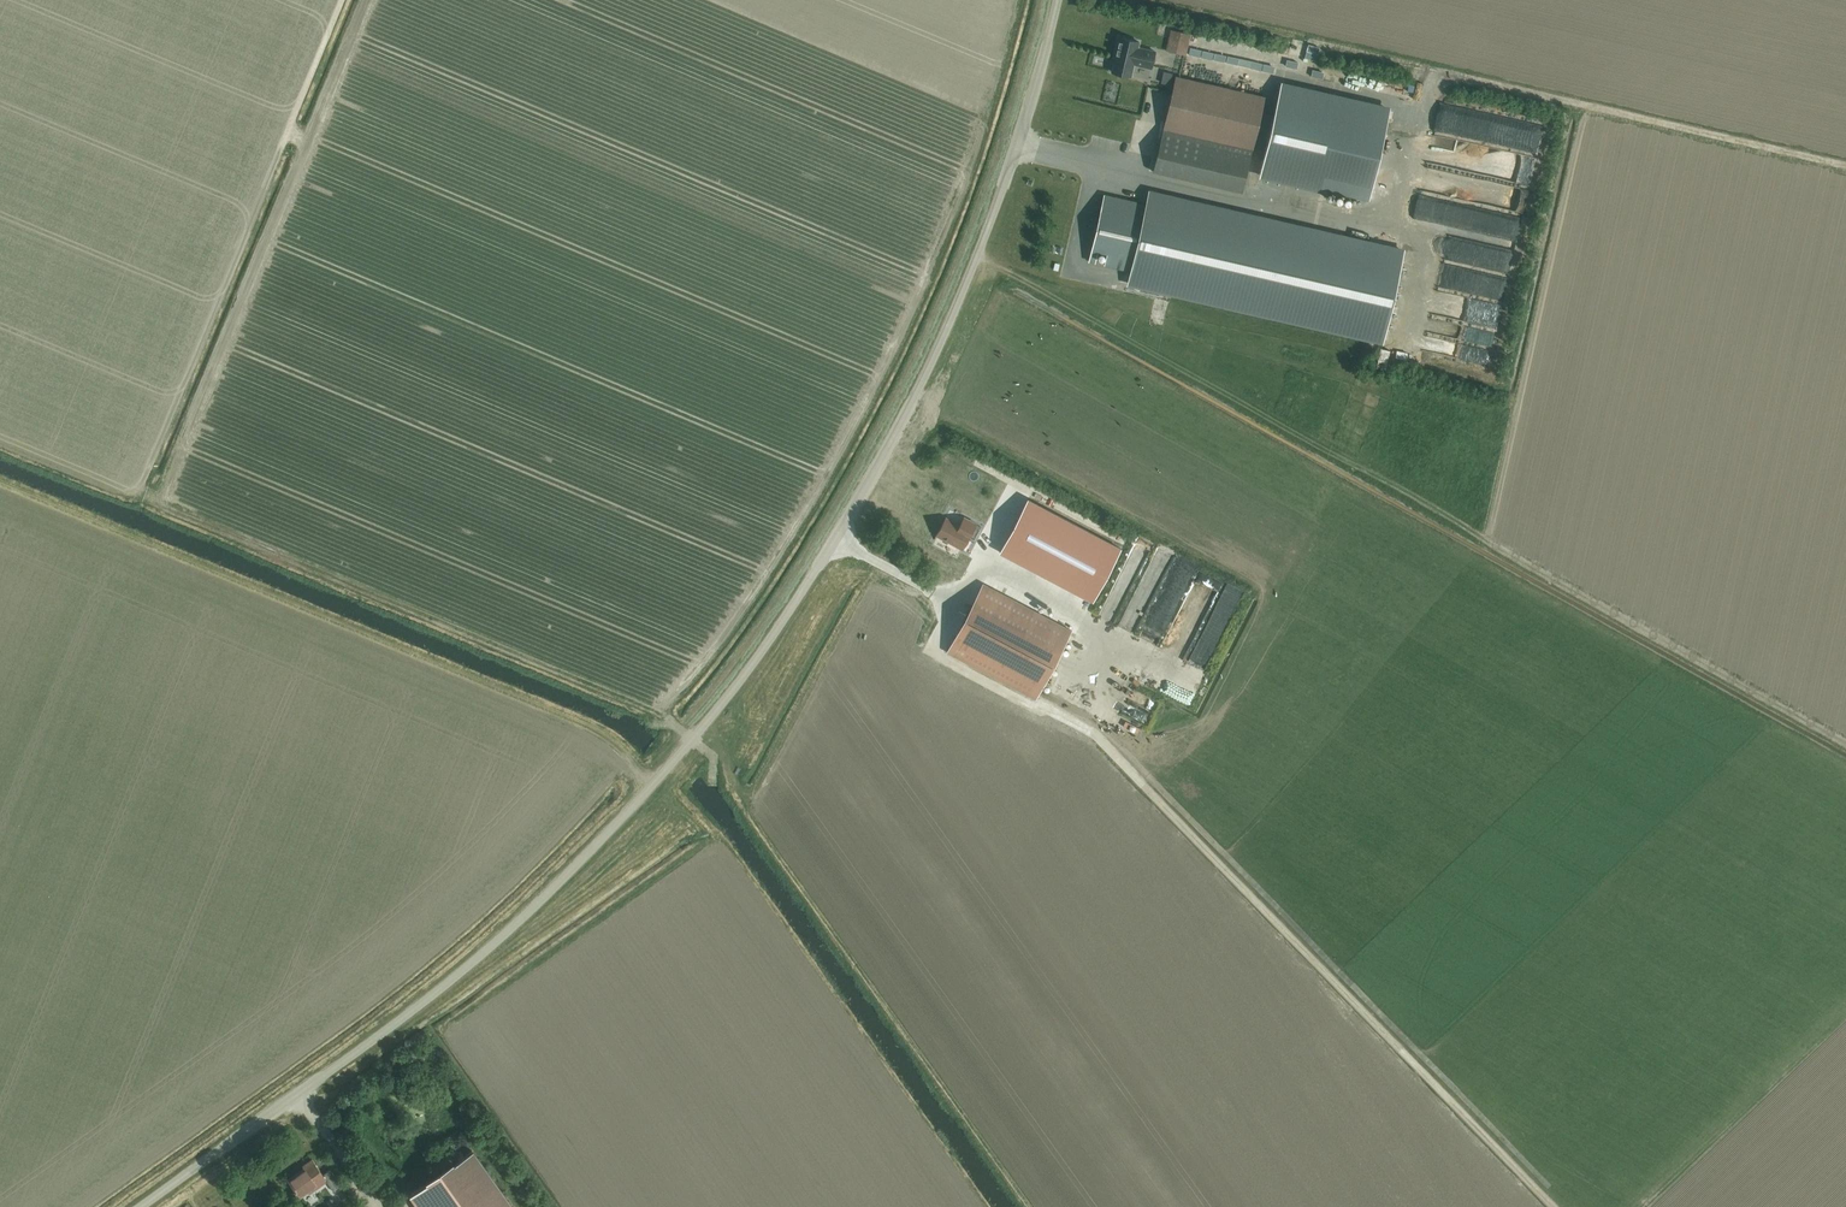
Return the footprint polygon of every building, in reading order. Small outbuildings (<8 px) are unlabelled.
[(1180,31),(1171,29),(1166,50),(1175,53),(1180,31)] [(1139,42),(1118,37),(1114,57),(1114,58),(1111,71),(1131,76),(1134,64),(1151,68),(1155,51),(1137,47),(1139,42)] [(1260,174),(1281,85),(1179,61),(1158,151),(1260,174)] [(1281,85),(1260,174),(1368,199),(1388,110),(1281,85)] [(1098,254),(1097,254),(1097,251),(1107,253),(1104,263),(1131,269),(1128,283),(1129,283),(1129,282),(1382,340),(1382,341),(1403,251),(1402,251),(1149,193),(1146,206),(1103,197),(1089,259),(1095,261),(1096,257),(1097,258),(1098,259),(1099,260),(1101,261),(1103,260),(1104,259),(1105,258),(1105,256),(1104,255),(1103,254),(1101,253),(1100,253),(1098,254)] [(1121,548),(1028,499),(1000,552),(1093,601),(1121,548)] [(936,535),(962,548),(971,532),(945,518),(936,535)] [(1152,573),(1155,560),(1141,557),(1138,569),(1152,573)] [(1071,630),(983,583),(947,652),(1035,698),(1071,630)] [(1134,627),(1132,633),(1149,640),(1151,634),(1134,627)] [(1134,689),(1129,699),(1144,706),(1149,696),(1134,689)] [(410,1194),(419,1206),(512,1206),(472,1151),(464,1156),(460,1150),(450,1157),(454,1163),(410,1194)] [(326,1181),(334,1192),(335,1191),(334,1190),(341,1185),(342,1187),(342,1186),(330,1169),(323,1174),(312,1159),(303,1166),(304,1168),(288,1179),(300,1196),(308,1191),(309,1193),(326,1181)] [(397,1190),(386,1199),(393,1206),(412,1206),(397,1190)]
